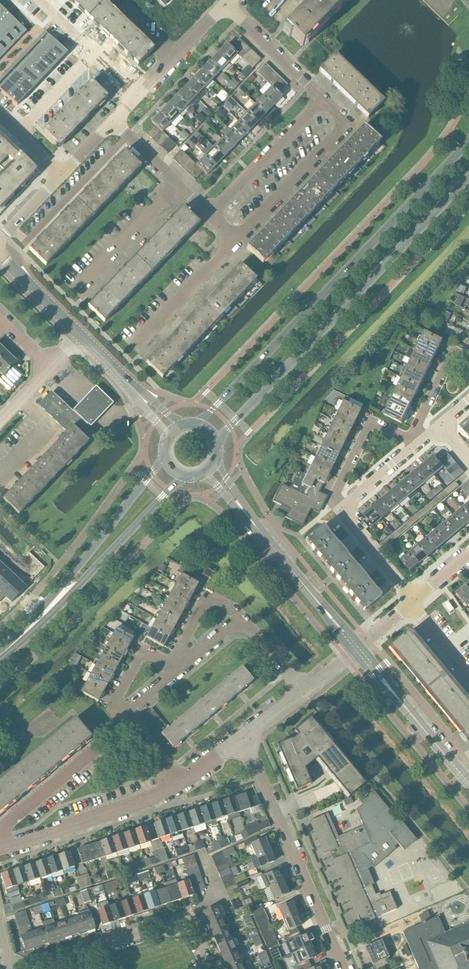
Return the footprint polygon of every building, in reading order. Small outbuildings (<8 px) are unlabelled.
[(89,18),(105,1),(104,0),(70,0),(89,18)] [(284,29),(302,47),(311,38),(327,21),(347,0),(304,0),(308,4),(284,29)] [(105,1),(89,18),(113,42),(129,25),(105,1)] [(3,36),(17,22),(0,5),(0,39),(3,36)] [(6,45),(9,41),(13,45),(17,42),(12,37),(16,34),(20,38),(23,34),(19,30),(22,27),(17,22),(0,39),(0,43),(1,41),(7,47),(5,49),(0,45),(0,50),(2,48),(6,52),(10,49),(6,45)] [(129,25),(113,42),(138,65),(138,66),(152,51),(154,49),(129,25)] [(45,32),(37,40),(0,78),(0,82),(47,34),(45,32)] [(50,36),(42,45),(59,61),(67,53),(50,36)] [(231,47),(235,52),(244,43),(239,38),(231,47)] [(239,56),(248,47),(244,43),(235,52),(238,54),(237,54),(239,56)] [(235,52),(231,47),(227,44),(219,52),(229,63),(237,54),(238,54),(235,52)] [(42,45),(33,54),(50,70),(59,61),(42,45)] [(244,60),(252,51),(248,47),(239,56),(244,60)] [(248,64),(256,55),(252,51),(244,60),(248,64)] [(229,63),(219,52),(211,61),(221,71),(229,63)] [(33,54),(25,62),(42,79),(50,70),(33,54)] [(256,55),(248,64),(252,68),(261,59),(256,55)] [(343,95),(359,79),(334,55),(319,71),(343,95)] [(221,71),(211,61),(202,70),(213,80),(221,71)] [(25,62),(17,71),(34,88),(42,79),(25,62)] [(261,76),(270,68),(265,64),(257,72),(261,76)] [(266,81),(274,72),(270,68),(261,76),(266,81)] [(213,80),(202,70),(194,78),(204,89),(213,80)] [(17,71),(8,80),(26,96),(34,88),(17,71)] [(270,85),(278,76),(274,72),(266,81),(270,85)] [(274,89),(283,80),(278,76),(270,85),(272,87),(274,89)] [(194,78),(186,87),(199,100),(208,92),(204,89),(194,78)] [(231,80),(237,87),(239,84),(233,78),(231,80)] [(359,79),(343,95),(368,119),(384,102),(359,79)] [(0,88),(17,105),(26,96),(8,80),(0,88)] [(228,83),(234,89),(237,87),(231,80),(228,83)] [(283,80),(274,89),(279,93),(287,84),(283,80)] [(108,97),(91,81),(68,106),(84,122),(108,97)] [(239,88),(239,89),(246,96),(248,93),(241,86),(239,88)] [(186,87),(177,96),(188,106),(191,109),(199,100),(186,87)] [(263,95),(273,105),(282,96),(279,93),(274,89),(272,87),(263,95)] [(239,89),(236,91),(243,98),(246,96),(239,89)] [(223,90),(217,96),(223,102),(229,95),(223,90)] [(255,104),(265,114),(273,105),(263,95),(255,104)] [(188,106),(177,96),(169,105),(179,115),(188,106)] [(214,98),(220,104),(223,102),(217,96),(216,96),(214,98)] [(211,101),(218,107),(220,104),(214,98),(211,101)] [(224,104),(224,105),(229,110),(236,103),(231,98),(230,98),(224,104)] [(247,113),(257,122),(265,114),(255,104),(247,113)] [(179,115),(169,105),(160,113),(171,123),(179,115)] [(44,131),(60,147),(84,122),(68,106),(44,131)] [(214,114),(214,115),(219,119),(225,113),(220,108),(220,109),(218,110),(214,114)] [(171,123),(160,113),(152,122),(155,126),(160,130),(162,132),(171,123)] [(197,115),(204,121),(206,119),(200,113),(197,115)] [(238,121),(248,131),(257,122),(247,113),(238,121)] [(195,118),(201,124),(204,121),(197,115),(195,118)] [(205,123),(212,129),(214,127),(208,121),(205,123)] [(230,130),(240,140),(248,131),(238,121),(230,130)] [(212,129),(205,123),(203,126),(209,132),(212,129)] [(341,150),(357,166),(380,141),(364,125),(341,150)] [(152,139),(160,130),(155,126),(147,134),(152,139)] [(160,130),(152,139),(156,143),(164,134),(162,132),(160,130)] [(181,133),(187,139),(189,136),(183,130),(181,133)] [(222,139),(232,148),(240,140),(230,130),(222,139)] [(178,135),(185,141),(187,139),(181,133),(178,135)] [(2,164),(6,168),(0,174),(0,178),(1,178),(0,179),(0,209),(37,170),(0,134),(0,166),(2,164)] [(164,134),(156,143),(160,147),(168,138),(164,134)] [(168,138),(160,147),(167,153),(175,145),(168,138)] [(189,140),(195,147),(198,144),(192,138),(189,140)] [(213,147),(224,157),(232,148),(222,139),(213,147)] [(195,147),(189,140),(186,143),(193,149),(195,147)] [(205,156),(215,166),(224,157),(213,147),(210,144),(202,153),(205,156)] [(178,163),(186,155),(182,150),(173,159),(178,163)] [(357,166),(341,150),(317,174),(333,190),(357,166)] [(101,175),(117,191),(122,186),(141,167),(124,151),(101,175)] [(186,155),(178,163),(182,167),(190,159),(186,155)] [(205,156),(197,165),(199,167),(203,172),(207,175),(215,166),(205,156)] [(190,159),(182,167),(186,171),(194,163),(190,159)] [(194,163),(186,171),(190,176),(199,167),(197,165),(194,163)] [(199,167),(190,176),(195,180),(203,172),(199,167)] [(333,190),(317,174),(294,199),(310,215),(333,190)] [(117,191),(101,175),(77,200),(93,216),(117,191)] [(310,215),(294,199),(270,223),(286,239),(310,215)] [(93,216),(77,200),(53,225),(70,241),(93,216)] [(200,223),(183,207),(159,232),(176,248),(186,238),(200,223)] [(286,239),(270,223),(247,248),(251,253),(263,264),(286,239)] [(70,241),(53,225),(29,249),(46,265),(70,241)] [(176,248),(159,232),(135,257),(152,273),(176,248)] [(152,273),(135,257),(112,281),(128,297),(152,273)] [(217,289),(233,304),(257,280),(240,264),(217,289)] [(88,306),(104,322),(128,297),(112,281),(88,306)] [(233,304),(217,289),(193,313),(209,329),(233,304)] [(169,338),(185,354),(209,329),(193,313),(169,338)] [(420,341),(438,350),(443,340),(425,331),(420,341)] [(146,362),(162,378),(185,354),(169,338),(146,362)] [(438,350),(420,341),(416,350),(434,359),(438,350)] [(434,359),(416,350),(411,359),(429,368),(434,359)] [(0,358),(0,383),(8,391),(13,385),(15,387),(19,384),(17,382),(23,375),(13,365),(16,362),(6,352),(0,358)] [(429,368),(411,359),(407,369),(425,377),(429,368)] [(425,377),(407,369),(402,378),(420,386),(425,377)] [(420,386),(402,378),(398,387),(416,396),(420,386)] [(95,387),(73,410),(90,427),(114,403),(96,386),(95,387)] [(416,396),(398,387),(393,396),(411,405),(416,396)] [(40,405),(68,431),(73,426),(80,433),(87,425),(53,392),(40,405)] [(411,405),(393,396),(389,405),(407,414),(411,405)] [(338,411),(356,420),(360,410),(342,401),(338,411)] [(407,414),(389,405),(384,415),(402,424),(407,414)] [(356,420),(338,411),(333,420),(351,429),(356,420)] [(351,429),(333,420),(329,429),(347,438),(351,429)] [(89,442),(80,433),(73,426),(68,431),(49,451),(66,466),(89,442)] [(347,438),(329,429),(324,438),(342,447),(347,438)] [(342,447),(324,438),(320,447),(338,456),(342,447)] [(338,456),(320,447),(315,457),(333,466),(338,456)] [(26,475),(42,490),(66,466),(49,451),(26,475)] [(442,466),(452,458),(448,453),(438,461),(442,466)] [(443,467),(442,466),(438,461),(434,456),(425,463),(435,475),(444,468),(443,467)] [(333,466),(315,457),(311,466),(329,475),(333,466)] [(452,458),(442,466),(443,467),(444,468),(447,471),(456,463),(452,458)] [(435,475),(425,463),(416,471),(426,483),(435,475)] [(456,463),(447,471),(451,476),(460,468),(456,463)] [(329,475),(311,466),(306,475),(324,484),(329,475)] [(455,480),(464,472),(460,468),(451,476),(455,480)] [(407,478),(417,490),(426,483),(416,471),(407,478)] [(282,485),(274,501),(282,505),(291,509),(288,514),(287,517),(302,525),(310,508),(319,512),(326,497),(319,493),(315,491),(315,490),(319,482),(306,475),(306,476),(298,473),(290,489),(282,485)] [(42,490),(26,475),(3,499),(19,514),(42,490)] [(417,490),(407,478),(398,486),(408,498),(417,490)] [(461,487),(465,492),(468,489),(468,480),(461,487)] [(408,498),(398,486),(390,493),(400,505),(408,498)] [(400,505),(390,493),(381,501),(391,512),(400,505)] [(391,512),(381,501),(372,508),(382,520),(391,512)] [(382,520),(372,508),(363,516),(373,527),(382,520)] [(462,508),(453,515),(463,527),(468,522),(468,516),(462,508)] [(463,527),(453,515),(445,523),(455,534),(463,527)] [(455,534),(445,523),(436,530),(446,542),(455,534)] [(325,564),(343,549),(323,526),(305,540),(325,564)] [(446,542),(436,530),(427,537),(437,549),(446,542)] [(437,549),(427,537),(418,545),(428,557),(437,549)] [(428,557),(418,545),(409,552),(419,564),(428,557)] [(344,587),(362,573),(343,549),(325,564),(344,587)] [(419,564),(409,552),(400,560),(410,572),(419,564)] [(0,564),(0,581),(9,571),(2,565),(0,564)] [(180,575),(175,584),(193,594),(198,584),(195,582),(199,576),(181,566),(177,573),(180,575)] [(206,568),(202,574),(210,579),(214,572),(206,568)] [(0,581),(0,592),(1,593),(0,593),(0,599),(1,600),(5,596),(3,594),(19,578),(18,577),(16,579),(9,571),(0,581)] [(362,573),(344,587),(364,611),(381,596),(362,573)] [(19,578),(3,594),(5,596),(11,603),(27,586),(19,578)] [(193,594),(175,584),(171,592),(188,602),(193,594)] [(466,584),(456,593),(467,606),(468,605),(468,588),(466,584)] [(188,602),(171,592),(166,602),(183,611),(188,602)] [(135,597),(132,603),(137,606),(140,599),(135,597)] [(183,611),(166,602),(161,611),(178,620),(183,611)] [(454,610),(449,602),(445,604),(450,613),(454,610)] [(178,620),(161,611),(156,619),(173,629),(178,620)] [(151,628),(169,638),(173,629),(156,619),(151,628)] [(110,638),(128,648),(133,638),(116,628),(110,638)] [(169,638),(151,628),(146,638),(163,647),(169,638)] [(412,631),(411,631),(393,646),(468,738),(468,700),(412,631)] [(128,648),(110,638),(105,648),(123,657),(128,648)] [(123,657),(105,648),(101,656),(118,666),(123,657)] [(118,666),(101,656),(96,665),(113,675),(118,666)] [(91,674),(108,684),(113,675),(96,665),(91,674)] [(226,704),(252,682),(253,681),(241,667),(214,689),(226,704)] [(86,677),(83,681),(86,682),(86,683),(103,692),(108,684),(91,674),(88,678),(86,677)] [(86,683),(81,692),(98,702),(103,692),(86,683)] [(200,726),(224,706),(226,704),(214,689),(188,712),(200,726)] [(152,708),(142,717),(146,722),(156,713),(152,708)] [(161,734),(173,748),(200,726),(188,712),(168,728),(161,734)] [(156,713),(146,722),(150,726),(160,718),(156,713)] [(315,760),(340,790),(347,798),(349,797),(365,783),(364,782),(365,781),(312,718),(311,719),(310,717),(294,731),(297,735),(292,740),(292,739),(277,745),(296,790),(311,784),(304,768),(315,760)] [(92,737),(75,718),(0,780),(0,813),(92,737)] [(160,718),(150,726),(154,731),(164,723),(160,718)] [(158,736),(161,734),(168,728),(164,723),(154,731),(158,736)] [(311,820),(309,821),(324,854),(330,851),(336,849),(339,857),(333,859),(361,925),(374,919),(374,918),(379,916),(396,909),(389,892),(380,895),(379,893),(375,894),(371,885),(374,884),(368,870),(372,866),(373,868),(395,849),(393,847),(397,844),(403,850),(416,840),(401,822),(400,823),(373,790),(360,801),(362,804),(356,810),(363,827),(337,838),(333,828),(327,814),(323,816),(323,815),(311,820)] [(233,798),(238,812),(260,805),(257,797),(248,800),(246,794),(233,798)] [(238,812),(233,798),(222,802),(227,816),(238,812)] [(353,803),(351,798),(343,801),(346,806),(353,803)] [(227,816),(222,802),(211,805),(216,820),(227,816)] [(199,809),(204,824),(205,824),(205,827),(211,825),(212,826),(216,825),(217,823),(216,820),(211,805),(199,809)] [(204,824),(199,809),(188,813),(193,828),(204,824)] [(193,828),(188,813),(176,817),(182,832),(182,831),(193,828)] [(176,817),(165,820),(170,835),(171,838),(183,834),(182,831),(182,832),(176,817)] [(170,835),(165,820),(153,824),(158,839),(170,835)] [(271,827),(268,820),(258,825),(257,822),(244,827),(245,831),(247,837),(271,827)] [(134,831),(139,846),(151,842),(146,827),(134,831)] [(139,846),(134,831),(122,835),(127,849),(139,846)] [(127,849),(122,835),(111,838),(116,853),(127,849)] [(245,847),(251,844),(256,856),(270,850),(265,838),(258,841),(256,836),(243,842),(245,847)] [(116,853),(111,838),(99,842),(105,857),(116,853)] [(105,857),(99,842),(88,846),(93,861),(105,857)] [(93,861),(88,846),(77,850),(82,864),(93,861)] [(229,868),(234,866),(229,855),(235,853),(233,847),(222,852),(224,857),(227,863),(229,868)] [(158,850),(162,862),(168,860),(164,848),(158,850)] [(180,848),(175,850),(177,857),(182,855),(189,853),(187,848),(180,850),(180,848)] [(144,860),(146,867),(162,862),(158,850),(152,852),(154,857),(144,860)] [(270,850),(256,856),(260,867),(275,861),(270,850)] [(57,856),(61,867),(62,871),(75,867),(70,852),(57,856)] [(224,857),(222,852),(211,856),(213,862),(224,857)] [(184,864),(196,860),(194,855),(182,858),(184,864)] [(62,871),(61,867),(57,856),(46,860),(48,867),(51,875),(62,871)] [(213,862),(216,867),(227,863),(224,857),(213,862)] [(51,875),(48,867),(46,860),(34,864),(35,867),(39,879),(51,875)] [(196,860),(184,864),(186,870),(197,866),(196,860)] [(216,867),(218,873),(229,868),(227,863),(216,867)] [(39,879),(35,867),(34,864),(23,868),(28,882),(39,879)] [(197,866),(186,870),(188,876),(200,872),(197,866)] [(230,869),(232,874),(233,877),(239,874),(235,866),(230,869)] [(28,882),(23,868),(12,871),(17,886),(28,882)] [(229,868),(218,873),(220,878),(232,874),(230,869),(229,868)] [(236,883),(246,879),(258,874),(255,868),(233,878),(234,879),(236,883)] [(269,888),(284,882),(279,870),(273,872),(272,870),(260,875),(266,889),(269,888)] [(17,886),(12,871),(1,875),(6,890),(17,886)] [(200,872),(188,876),(189,880),(190,881),(196,879),(201,877),(200,872)] [(82,876),(86,887),(101,883),(99,879),(90,882),(88,874),(82,876)] [(232,874),(220,878),(223,884),(234,879),(233,878),(233,877),(232,874)] [(86,887),(82,876),(76,878),(80,889),(86,887)] [(196,879),(199,890),(205,889),(201,877),(196,879)] [(199,890),(196,879),(190,881),(193,892),(199,890)] [(225,889),(236,885),(236,883),(234,879),(223,884),(225,889)] [(246,879),(236,883),(236,885),(238,889),(249,884),(246,879)] [(176,880),(164,883),(166,888),(171,903),(183,899),(178,884),(177,884),(176,880)] [(178,884),(183,899),(194,895),(193,892),(190,881),(189,880),(178,884)] [(284,882),(269,888),(274,899),(288,893),(284,882)] [(228,895),(239,890),(238,889),(236,885),(225,889),(228,895)] [(406,885),(389,892),(396,909),(413,902),(406,885)] [(95,896),(93,888),(86,890),(90,902),(96,900),(95,896)] [(171,903),(166,888),(155,892),(160,907),(171,903)] [(90,902),(86,890),(80,892),(84,904),(90,902)] [(230,901),(241,896),(239,890),(228,895),(230,901)] [(160,907),(155,892),(143,895),(148,910),(160,907)] [(148,910),(143,895),(132,899),(137,914),(148,910)] [(241,896),(230,901),(235,912),(246,907),(241,896)] [(35,904),(33,897),(25,899),(25,901),(22,902),(24,908),(35,904)] [(137,914),(132,899),(121,903),(126,918),(137,914)] [(11,905),(13,912),(24,908),(22,902),(11,905)] [(292,902),(278,908),(283,920),(297,913),(292,902)] [(126,918),(121,903),(109,907),(114,922),(126,918)] [(250,908),(252,913),(252,914),(263,909),(261,903),(250,908)] [(208,923),(223,917),(218,906),(203,912),(208,923)] [(114,922),(109,907),(97,911),(102,926),(114,922)] [(257,925),(268,920),(263,909),(252,914),(257,925)] [(14,914),(16,920),(27,916),(25,910),(14,914)] [(95,929),(89,910),(77,914),(78,917),(83,932),(87,931),(87,932),(95,929)] [(427,911),(418,916),(422,923),(431,919),(427,911)] [(288,931),(302,925),(297,913),(283,920),(288,931)] [(445,932),(438,916),(431,919),(422,923),(402,932),(418,968),(468,968),(468,922),(445,932)] [(83,932),(78,917),(66,920),(71,936),(83,932)] [(212,934),(227,928),(223,917),(208,923),(212,934)] [(71,936),(66,920),(55,924),(60,940),(71,936)] [(60,940),(55,924),(43,928),(49,944),(60,940)] [(49,944),(43,928),(32,932),(37,947),(49,944)] [(217,945),(232,938),(227,928),(212,934),(217,945)] [(37,947),(32,932),(20,936),(26,951),(37,947)] [(290,935),(284,938),(291,954),(292,953),(297,951),(311,945),(309,941),(311,940),(307,933),(306,934),(301,936),(299,932),(290,935)] [(275,935),(263,940),(266,946),(277,941),(275,935)] [(222,956),(237,950),(232,938),(217,945),(222,956)] [(389,957),(381,940),(365,947),(372,965),(389,957)] [(277,941),(266,946),(268,951),(280,946),(277,941)] [(311,945),(297,951),(292,953),(297,965),(294,966),(296,968),(300,968),(310,964),(308,960),(316,956),(311,945)] [(237,950),(222,956),(227,967),(242,961),(237,950)] [(245,959),(242,961),(227,967),(227,968),(249,968),(245,959)]
